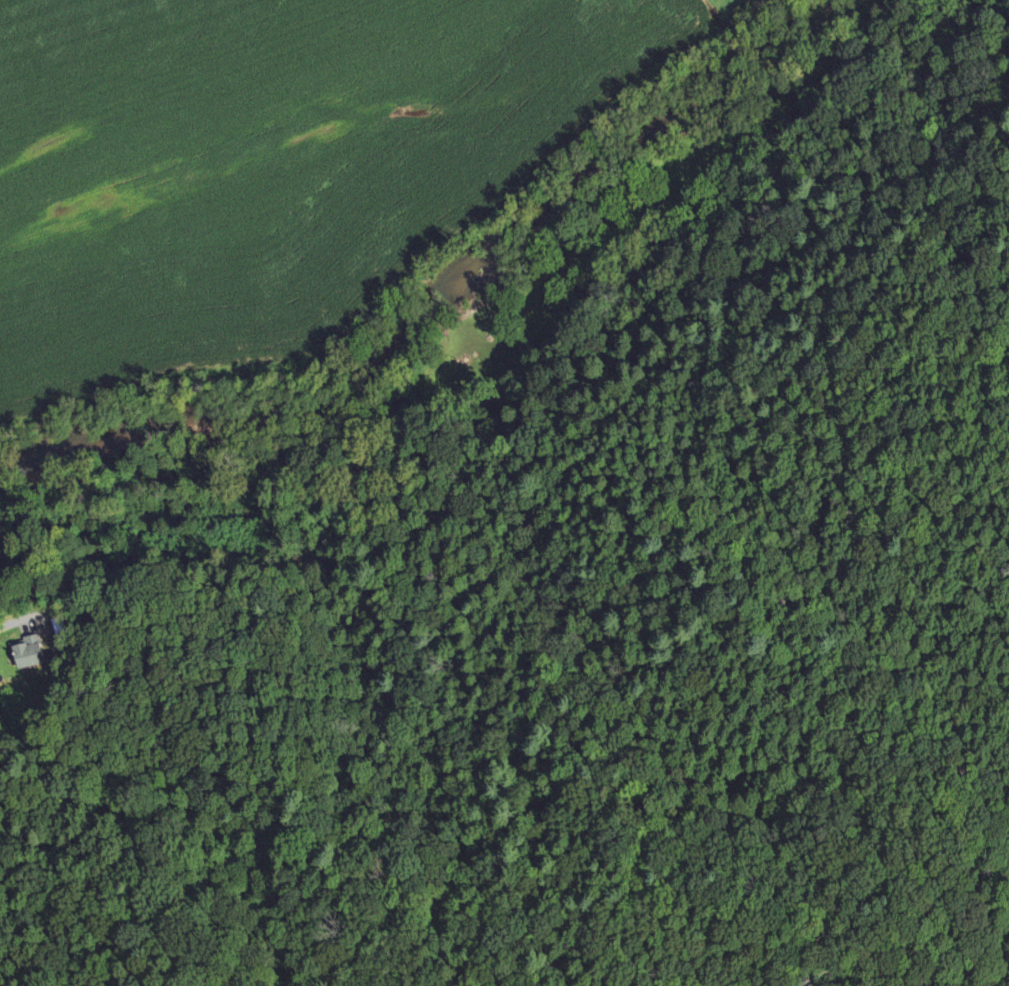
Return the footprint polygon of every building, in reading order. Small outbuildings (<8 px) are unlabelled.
[(470,391),(470,381),(459,381),(460,392),(470,391)] [(16,671),(44,665),(38,635),(25,637),(26,642),(11,645),(16,671)]
